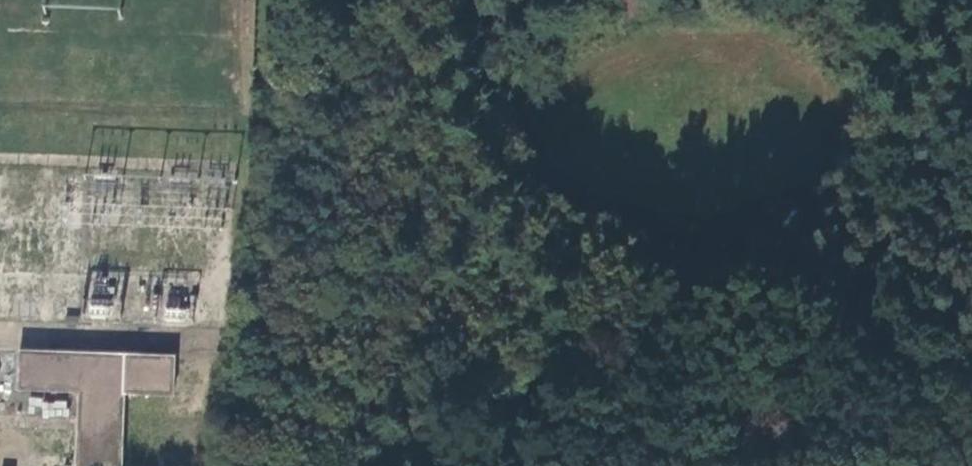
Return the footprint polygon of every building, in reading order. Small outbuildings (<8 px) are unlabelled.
[(123,395),(172,397),(174,358),(20,352),(18,390),(79,393),(76,465),(121,465),(123,395)]
